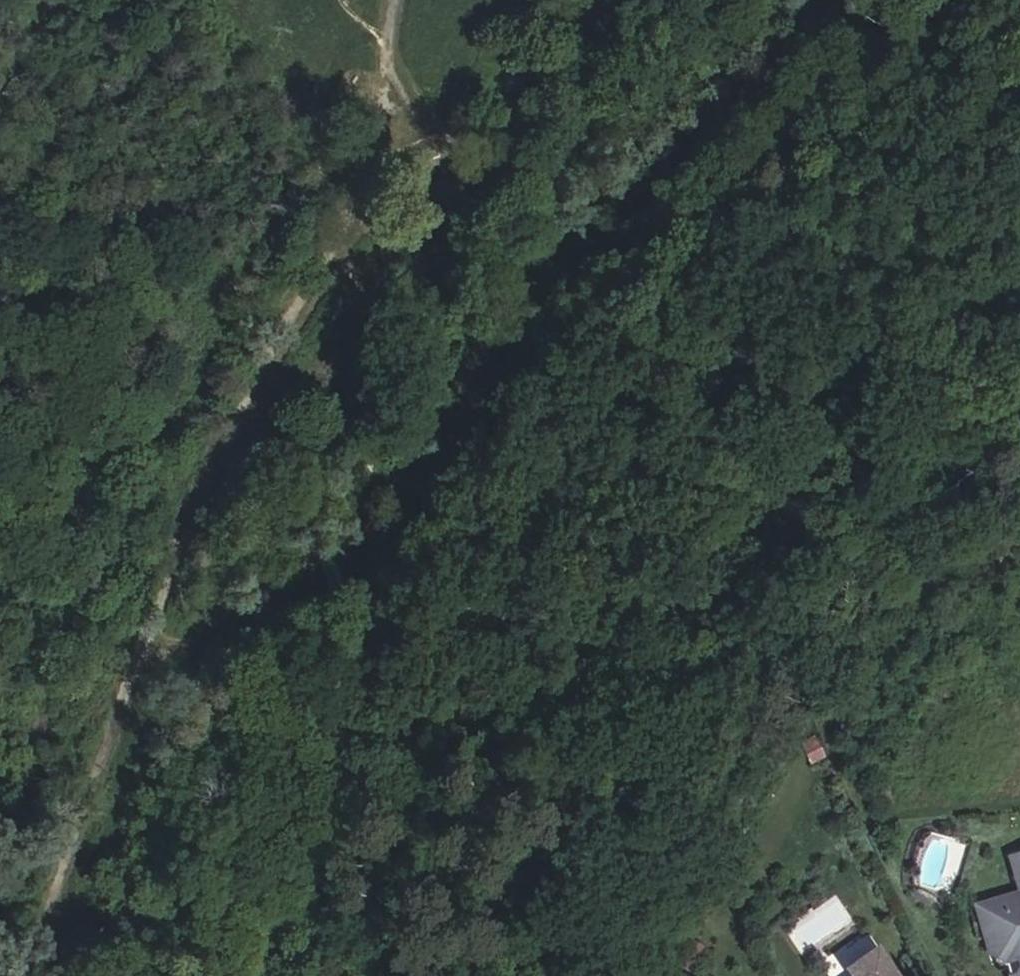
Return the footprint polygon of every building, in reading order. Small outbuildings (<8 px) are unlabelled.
[(1009,858),(1019,893),(1019,895),(1019,854),(1009,858)] [(1000,907),(1016,915),(1019,907),(1019,895),(1019,893),(974,906),(983,938),(1000,907)] [(1016,915),(1000,907),(983,938),(1017,957),(1019,967),(1019,907),(1016,915)] [(1017,957),(983,938),(987,952),(1004,960),(1017,957)] [(874,950),(849,967),(856,975),(893,975),(874,950)]
